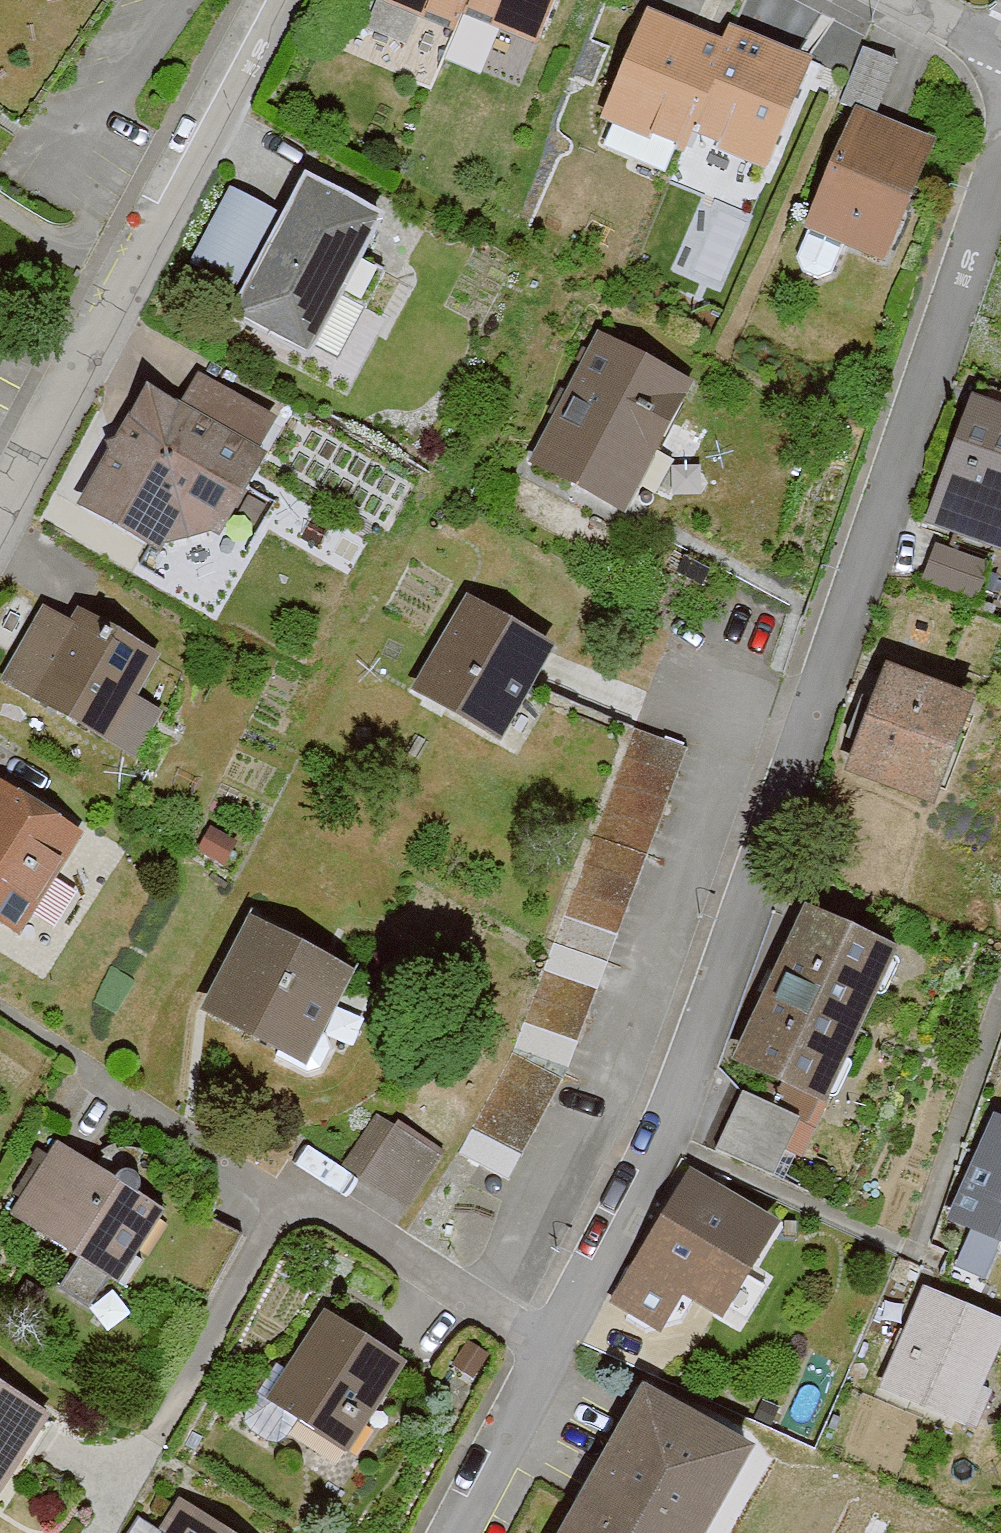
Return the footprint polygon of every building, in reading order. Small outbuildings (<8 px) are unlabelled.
[(455,30),(462,12),(468,0),(384,0),(455,30)] [(462,12),(536,43),(554,0),(468,0),(462,12)] [(725,42),(648,10),(608,104),(685,136),(693,119),(725,42)] [(805,58),(731,27),(725,42),(693,119),(766,150),(805,58)] [(939,148),(852,110),(801,225),(888,264),(939,148)] [(379,215),(295,175),(225,323),(309,362),(379,215)] [(225,185),(198,263),(239,276),(265,198),(225,185)] [(692,385),(592,331),(520,465),(620,519),(692,385)] [(138,387),(71,509),(157,557),(161,549),(217,539),(264,452),(138,387)] [(969,395),(918,526),(1000,554),(1000,408),(969,395)] [(927,578),(986,594),(996,556),(937,541),(927,578)] [(550,649),(457,598),(404,693),(496,744),(550,649)] [(40,601),(0,669),(0,693),(137,773),(167,723),(137,706),(158,669),(40,601)] [(952,806),(994,695),(901,660),(859,771),(952,806)] [(33,943),(92,843),(0,789),(0,923),(33,943)] [(360,972),(251,910),(196,1008),(305,1069),(360,972)] [(784,1178),(892,954),(809,914),(701,1138),(784,1178)] [(418,1205),(449,1147),(378,1109),(346,1166),(418,1205)] [(1000,1246),(1000,1127),(999,1126),(954,1224),(1000,1246)] [(169,1219),(55,1140),(5,1213),(119,1291),(169,1219)] [(766,1227),(692,1182),(647,1256),(722,1301),(766,1227)] [(1000,1352),(1000,1325),(923,1297),(887,1396),(974,1427),(1000,1352)] [(407,1370),(323,1313),(262,1403),(345,1460),(407,1370)] [(0,1384),(0,1503),(56,1425),(0,1384)] [(732,1445),(646,1398),(571,1532),(683,1532),(732,1445)] [(179,1501),(159,1532),(229,1532),(179,1501)]
